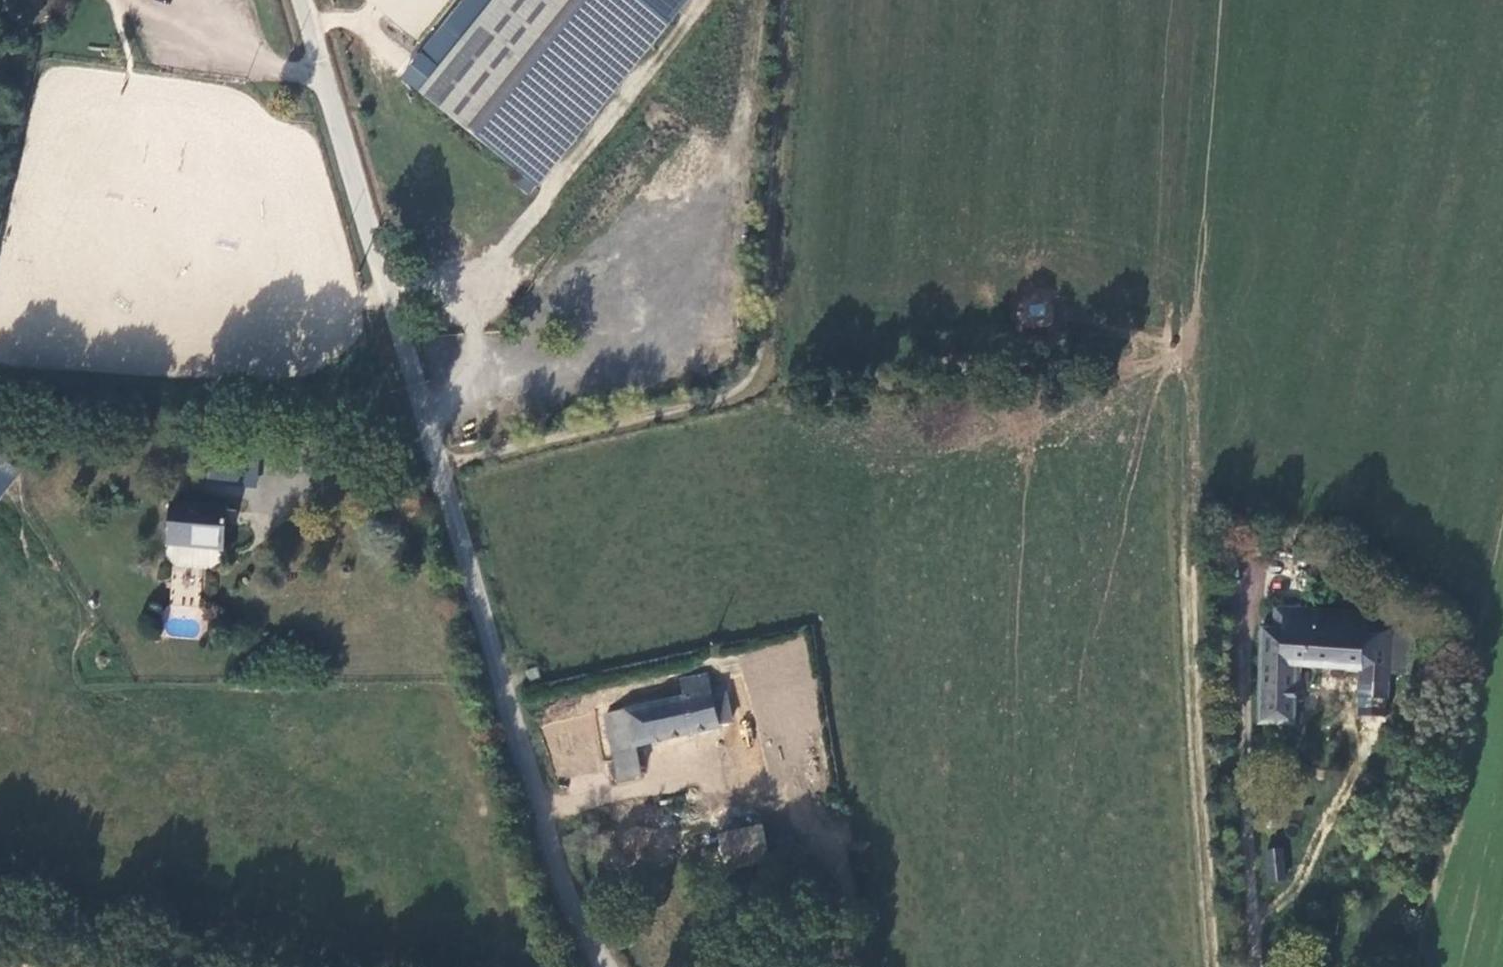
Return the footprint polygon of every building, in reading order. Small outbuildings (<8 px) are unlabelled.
[(404,78),(535,183),(682,0),(467,0),(404,78)] [(34,366),(63,341),(60,366),(74,354),(85,367),(142,375),(130,360),(153,340),(131,338),(133,328),(154,310),(159,268),(134,264),(136,252),(100,247),(97,270),(81,268),(68,254),(66,267),(47,284),(35,270),(29,276),(11,273),(0,261),(0,362),(34,366)] [(210,457),(209,481),(256,482),(257,458),(210,457)] [(17,467),(0,459),(0,501),(17,467)] [(223,565),(227,524),(173,520),(170,561),(223,565)] [(1275,645),(1268,643),(1264,644),(1262,738),(1293,741),(1297,683),(1363,687),(1361,715),(1387,716),(1393,646),(1368,643),(1368,630),(1294,625),(1277,624),(1275,645)] [(1417,648),(1393,646),(1387,716),(1414,716),(1417,648)] [(538,684),(527,687),(530,699),(542,696),(538,684)] [(721,740),(732,738),(722,696),(710,698),(708,692),(684,696),(688,714),(611,735),(620,798),(640,793),(637,764),(722,743),(721,740)] [(1278,827),(1273,826),(1268,827),(1265,832),(1265,837),(1268,841),(1274,843),(1279,841),(1282,837),(1282,831),(1278,827)] [(760,844),(718,854),(724,888),(770,879),(760,844)] [(1284,868),(1267,870),(1269,878),(1269,902),(1287,899),(1284,868)]
